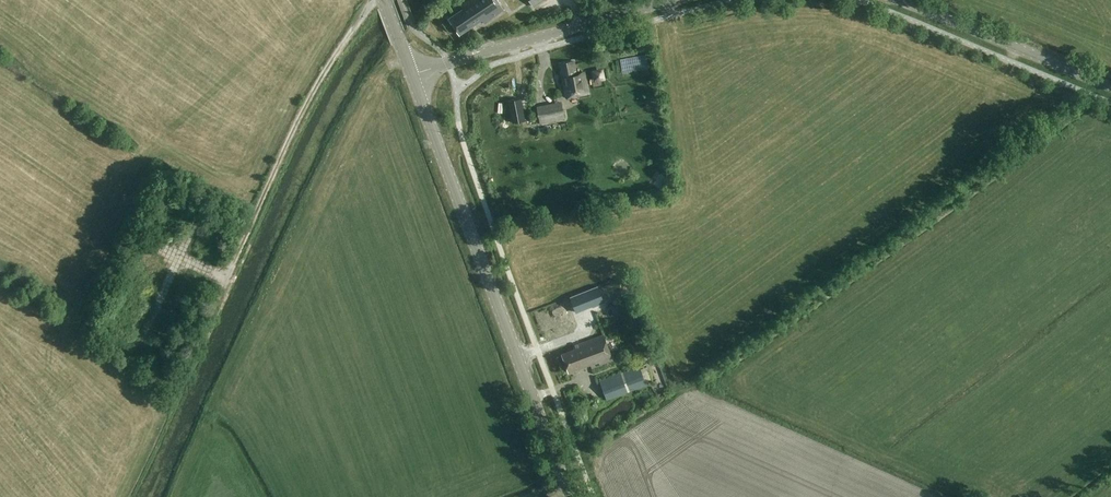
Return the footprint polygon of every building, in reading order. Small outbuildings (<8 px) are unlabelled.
[(504,10),(497,0),(469,0),(460,6),(463,9),(449,19),(460,35),(482,20),(484,23),(504,10)] [(576,73),(574,61),(561,63),(563,71),(561,72),(566,97),(588,93),(584,72),(576,73)] [(517,123),(528,121),(523,99),(513,102),(517,123)] [(540,123),(564,117),(561,102),(536,107),(540,123)] [(558,304),(563,318),(579,312),(579,313),(590,309),(584,294),(558,304)] [(575,349),(562,354),(569,372),(591,364),(592,368),(613,359),(604,335),(573,346),(575,349)] [(640,365),(599,380),(606,400),(647,385),(640,365)]
